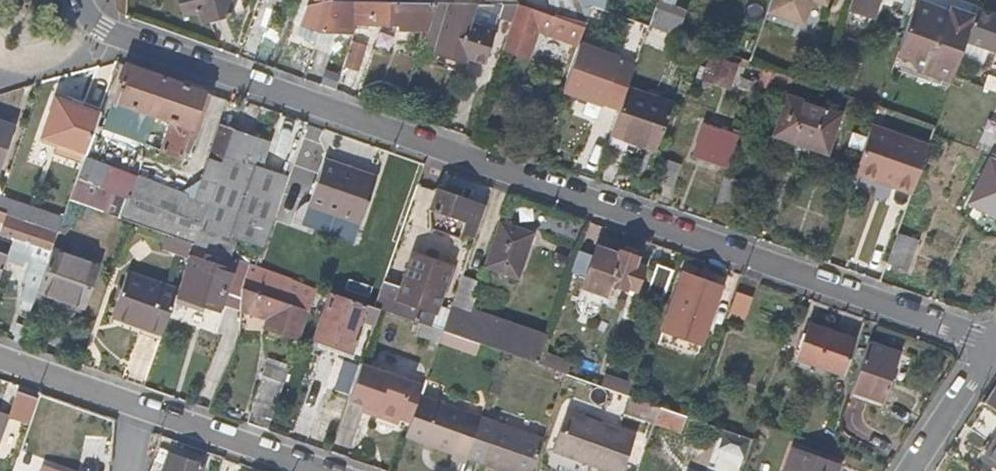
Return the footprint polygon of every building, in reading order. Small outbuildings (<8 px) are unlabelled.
[(225,0),(175,0),(180,16),(196,12),(199,21),(205,20),(223,15),(229,13),(225,0)] [(579,0),(545,0),(549,14),(584,23),(579,0)] [(592,0),(579,0),(584,23),(590,5),(592,0)] [(674,0),(656,0),(652,10),(669,16),(672,7),(674,0)] [(848,6),(872,14),(876,0),(850,0),(848,6)] [(965,40),(974,13),(959,7),(952,5),(949,12),(917,0),(914,0),(904,28),(897,50),(910,54),(911,59),(914,62),(917,64),(930,69),(928,74),(931,76),(937,78),(939,73),(951,78),(952,75),(960,55),(965,40)] [(978,2),(974,0),(961,0),(959,7),(974,13),(976,7),(978,2)] [(318,32),(329,1),(314,4),(307,6),(299,26),(318,32)] [(348,32),(349,1),(329,1),(318,32),(348,32)] [(428,22),(436,2),(435,2),(411,2),(361,1),(355,1),(354,24),(363,24),(378,24),(396,25),(397,30),(404,30),(413,30),(425,31),(428,22)] [(433,50),(442,24),(450,3),(442,2),(436,2),(428,22),(425,31),(420,45),(433,50)] [(480,67),(492,32),(487,30),(474,25),(476,20),(482,3),(480,3),(450,3),(442,24),(433,50),(462,60),(480,67)] [(497,19),(502,3),(498,4),(487,3),(482,3),(476,20),(474,25),(487,30),(492,32),(497,19)] [(509,24),(517,3),(502,3),(497,19),(509,24)] [(647,25),(615,14),(590,5),(584,23),(590,25),(608,31),(626,38),(630,39),(641,43),(643,37),(647,25)] [(680,20),(683,11),(672,7),(669,16),(680,20)] [(995,14),(976,7),(974,13),(965,40),(960,55),(984,62),(988,47),(995,50),(995,14)] [(675,34),(680,20),(669,16),(652,10),(647,25),(661,29),(675,34)] [(224,21),(223,15),(205,20),(207,26),(224,21)] [(675,34),(661,29),(647,25),(643,37),(647,38),(648,35),(675,44),(678,35),(675,34)] [(653,68),(659,51),(665,53),(671,56),(675,44),(648,35),(647,38),(642,51),(638,63),(653,68)] [(636,57),(641,43),(630,39),(628,46),(625,53),(631,55),(636,57)] [(351,42),(344,69),(359,72),(366,46),(351,42)] [(601,103),(612,70),(616,57),(597,50),(577,43),(561,89),(575,94),(576,94),(586,98),(601,103)] [(462,60),(433,50),(431,56),(459,66),(462,60)] [(659,70),(665,53),(659,51),(653,68),(659,70)] [(721,82),(727,66),(734,69),(735,65),(709,55),(704,68),(699,66),(693,84),(703,87),(705,83),(707,77),(721,82)] [(204,109),(209,93),(175,82),(125,64),(112,100),(170,120),(159,150),(181,158),(183,152),(188,153),(204,109)] [(789,83),(792,76),(788,74),(773,69),(766,66),(761,65),(755,83),(765,87),(767,80),(783,86),(784,81),(789,83)] [(726,90),(730,80),(734,69),(727,66),(721,82),(707,77),(705,83),(726,90)] [(664,126),(669,113),(673,102),(668,101),(639,91),(626,86),(621,101),(610,132),(619,136),(626,138),(636,142),(641,144),(656,149),(658,144),(664,126)] [(584,103),(586,98),(576,94),(574,99),(584,103)] [(826,151),(838,114),(810,105),(786,96),(778,120),(773,134),(807,145),(826,151)] [(84,151),(93,126),(97,115),(54,99),(41,136),(84,151)] [(10,127),(0,123),(0,141),(4,143),(10,127)] [(220,163),(232,129),(217,123),(216,128),(206,155),(205,158),(220,163)] [(729,158),(736,137),(702,124),(692,153),(726,165),(729,158)] [(911,191),(927,146),(905,139),(884,131),(870,126),(862,147),(854,171),(867,176),(878,180),(879,179),(884,180),(891,183),(891,184),(900,187),(911,191)] [(238,222),(256,174),(258,168),(265,149),(272,152),(274,144),(232,129),(220,163),(209,194),(198,225),(233,238),(238,222)] [(636,142),(626,138),(619,136),(610,132),(607,142),(621,146),(637,152),(641,144),(636,142)] [(209,194),(220,163),(205,158),(198,178),(194,189),(209,194)] [(673,187),(681,164),(667,158),(661,175),(659,182),(673,187)] [(989,159),(969,201),(995,214),(995,163),(989,159)] [(357,222),(373,179),(320,160),(305,203),(357,222)] [(265,234),(279,196),(285,178),(258,168),(256,174),(238,222),(233,238),(198,225),(191,244),(234,259),(249,264),(254,266),(265,234)] [(731,200),(738,181),(723,175),(716,194),(731,200)] [(102,214),(110,189),(75,176),(66,201),(102,214)] [(198,225),(209,194),(194,189),(189,187),(186,195),(149,182),(134,177),(127,195),(125,195),(117,219),(129,223),(165,236),(191,244),(198,225)] [(117,219),(125,195),(110,189),(102,214),(117,219)] [(477,228),(484,208),(455,198),(435,190),(434,191),(428,211),(445,216),(469,225),(477,228)] [(21,204),(0,196),(0,211),(14,216),(56,231),(61,218),(21,204)] [(10,238),(46,249),(51,234),(12,221),(14,216),(0,211),(0,235),(10,238)] [(515,276),(530,234),(498,223),(488,252),(484,266),(515,276)] [(905,269),(915,241),(896,234),(890,248),(885,262),(905,269)] [(187,256),(191,244),(165,236),(162,247),(187,256)] [(46,249),(10,238),(6,249),(42,260),(46,249)] [(228,275),(234,259),(191,244),(187,256),(175,291),(173,295),(216,310),(222,293),(228,275)] [(606,283),(616,254),(593,246),(582,275),(606,283)] [(88,287),(96,263),(72,255),(51,248),(40,277),(36,290),(54,297),(80,305),(83,305),(88,287)] [(42,260),(6,249),(4,255),(2,263),(30,274),(36,275),(42,260)] [(634,290),(642,267),(634,264),(636,258),(617,251),(616,254),(606,283),(626,291),(626,288),(634,290)] [(243,280),(249,264),(234,259),(228,275),(243,280)] [(301,332),(316,288),(275,274),(254,266),(249,264),(243,280),(239,290),(240,291),(279,304),(277,311),(271,328),(299,338),(301,332)] [(666,289),(672,270),(656,264),(646,291),(663,297),(666,289)] [(449,308),(457,284),(447,280),(421,270),(408,266),(399,292),(391,313),(418,322),(421,323),(441,330),(449,308)] [(36,290),(40,277),(36,275),(30,274),(25,288),(21,299),(31,303),(36,290)] [(173,295),(175,291),(134,277),(125,274),(110,316),(137,325),(160,333),(173,295)] [(700,344),(714,304),(720,286),(683,274),(676,292),(668,314),(662,331),(674,335),(700,344)] [(239,290),(243,280),(228,275),(222,293),(240,299),(240,291),(239,290)] [(466,314),(476,286),(459,279),(457,284),(449,308),(466,314)] [(279,304),(240,291),(240,299),(277,311),(279,304)] [(359,322),(365,305),(330,293),(321,318),(316,331),(323,334),(351,343),(359,322)] [(80,305),(54,297),(52,302),(79,311),(80,305)] [(748,317),(753,303),(739,298),(734,312),(748,317)] [(373,322),(378,309),(373,308),(365,305),(359,322),(372,327),(373,322)] [(465,339),(472,316),(466,314),(449,308),(441,330),(465,339)] [(437,342),(441,330),(421,323),(418,322),(415,332),(428,336),(428,339),(437,342)] [(844,372),(855,340),(810,323),(798,357),(844,372)] [(160,333),(137,325),(136,331),(158,338),(160,333)] [(465,339),(441,330),(437,342),(444,344),(469,353),(481,357),(485,346),(465,339)] [(351,343),(323,334),(316,331),(314,337),(335,344),(349,348),(351,343)] [(700,344),(674,335),(662,331),(657,345),(682,354),(684,349),(696,354),(700,344)] [(886,395),(900,352),(869,341),(850,392),(849,396),(881,408),(886,395)] [(569,363),(560,360),(540,353),(537,364),(565,373),(569,363)] [(580,378),(584,367),(569,362),(569,363),(565,373),(580,378)] [(405,395),(410,380),(378,369),(359,363),(346,400),(363,406),(370,408),(374,410),(377,417),(390,422),(396,419),(398,414),(405,395)] [(283,383),(286,374),(266,366),(262,376),(283,383)] [(269,416),(283,383),(262,376),(247,423),(264,429),(269,416)] [(628,386),(607,378),(604,387),(607,388),(625,394),(628,386)] [(982,403),(995,412),(995,383),(982,403)] [(28,421),(36,397),(17,391),(8,414),(28,421)] [(465,457),(479,416),(470,413),(437,402),(418,395),(405,432),(404,435),(417,439),(449,450),(448,455),(464,461),(465,457)] [(690,417),(693,409),(683,405),(680,413),(690,417)] [(374,410),(370,408),(363,406),(360,411),(377,417),(374,410)] [(752,438),(728,431),(690,417),(680,413),(659,406),(657,411),(683,421),(674,448),(673,451),(714,465),(718,453),(744,462),(752,438)] [(631,431),(565,408),(553,442),(620,465),(631,431)] [(674,448),(683,421),(657,411),(648,435),(647,438),(674,448)] [(478,461),(493,421),(479,416),(465,457),(478,461)] [(542,438),(515,429),(493,421),(478,461),(499,469),(506,470),(530,470),(534,460),(542,438)] [(993,448),(983,463),(995,470),(995,444),(993,448)] [(168,454),(153,448),(146,469),(152,470),(162,470),(168,454)] [(838,465),(812,456),(790,449),(783,468),(782,470),(836,470),(838,465)] [(202,466),(168,454),(162,470),(200,470),(202,466)]
